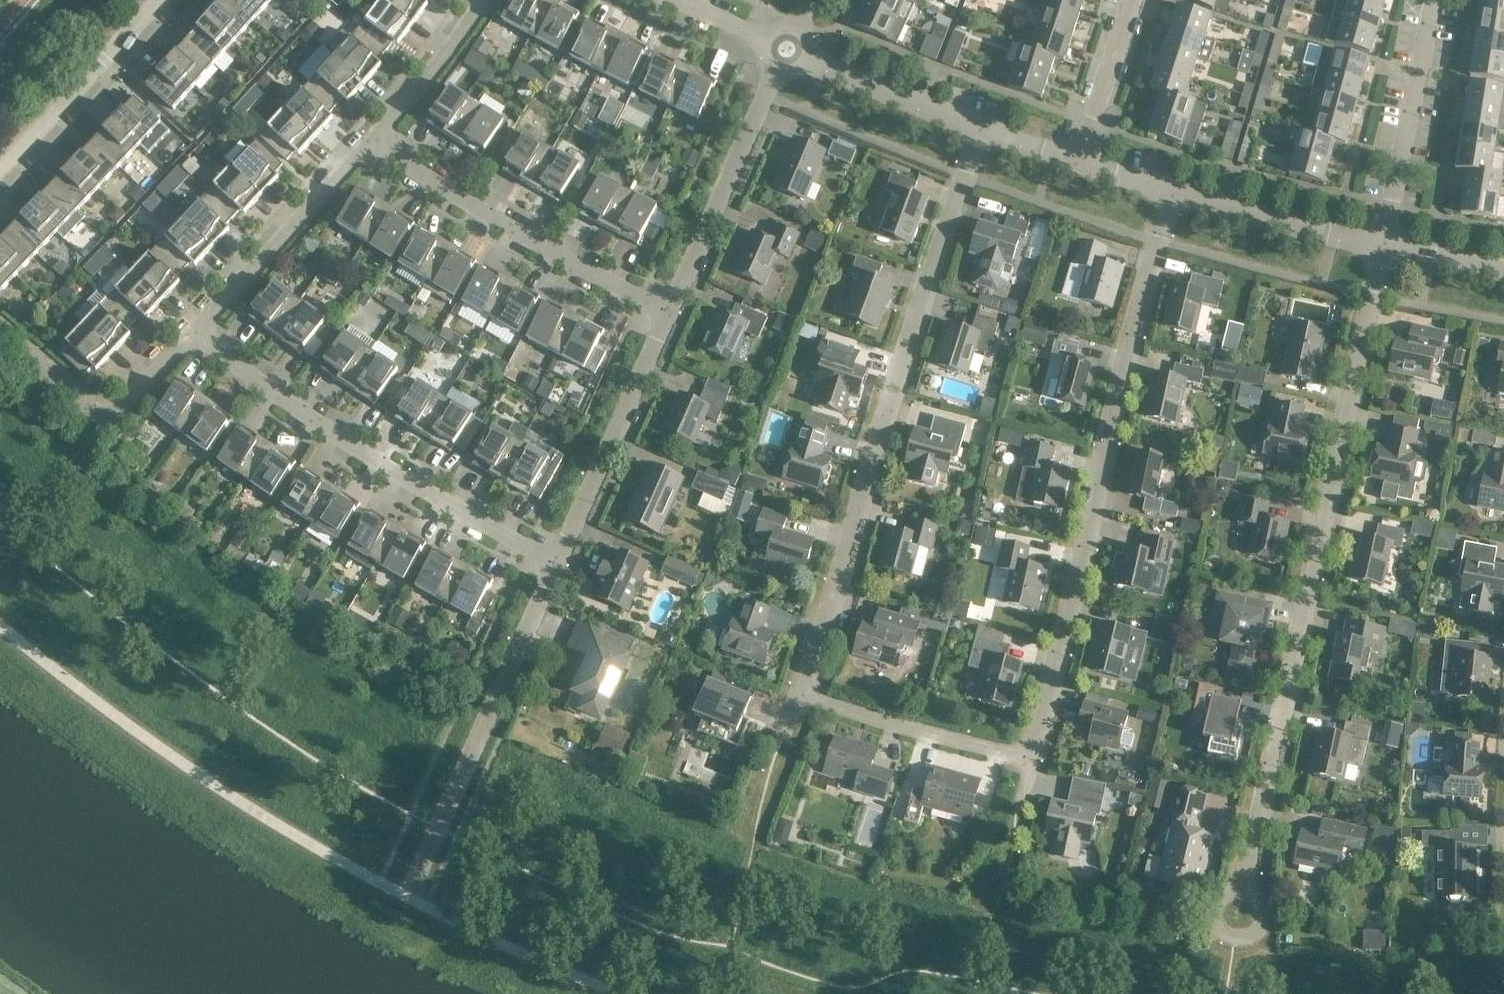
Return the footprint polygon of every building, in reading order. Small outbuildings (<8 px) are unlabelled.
[(232,0),(214,0),(214,1),(219,5),(208,18),(234,42),(254,20),(232,0)] [(254,20),(272,0),(232,0),(254,20)] [(413,25),(380,0),(358,29),(385,53),(386,52),(398,36),(403,39),(413,25)] [(380,0),(413,25),(424,11),(419,7),(424,0),(380,0)] [(531,35),(550,0),(514,0),(503,20),(531,35)] [(555,0),(550,0),(531,35),(559,51),(579,14),(579,15),(580,13),(555,0)] [(906,0),(867,0),(865,5),(906,24),(915,4),(906,0)] [(960,0),(946,0),(945,3),(957,8),(960,0)] [(965,3),(977,8),(980,0),(967,0),(965,3)] [(1045,8),(1078,19),(1084,0),(1047,0),(1045,8)] [(1213,10),(1217,0),(1182,0),(1213,10)] [(1341,0),(1337,0),(1331,20),(1377,32),(1382,11),(1341,0)] [(1382,11),(1385,0),(1341,0),(1382,11)] [(1480,11),(1503,15),(1503,0),(1482,0),(1480,11)] [(977,8),(965,3),(962,11),(974,16),(977,8)] [(906,24),(865,5),(856,26),(897,44),(906,24)] [(1211,16),(1178,5),(1171,27),(1205,37),(1211,16)] [(1078,19),(1045,8),(1038,28),(1071,39),(1078,19)] [(1480,11),(1477,33),(1503,37),(1503,15),(1480,11)] [(1263,26),(1272,29),(1275,16),(1267,14),(1263,26)] [(1290,18),(1282,16),(1278,28),(1286,31),(1290,18)] [(243,50),(234,42),(208,18),(196,31),(191,26),(182,36),(214,65),(225,53),(234,61),(243,50)] [(571,57),(600,71),(619,34),(590,19),(590,20),(571,57)] [(1377,32),(1331,20),(1325,41),(1371,54),(1377,32)] [(313,22),(306,30),(316,39),(323,32),(313,22)] [(937,24),(933,32),(945,37),(949,29),(937,24)] [(282,27),(275,35),(285,43),(292,36),(282,27)] [(1216,41),(1205,37),(1171,27),(1164,47),(1198,58),(1209,62),(1216,41)] [(1038,28),(1032,48),(1031,49),(1055,57),(1055,58),(1064,61),(1071,39),(1038,28)] [(385,53),(358,29),(351,37),(343,30),(326,49),(334,56),(365,84),(377,71),(372,67),(385,53)] [(306,30),(299,37),(312,49),(318,42),(306,30)] [(1255,53),(1255,54),(1264,56),(1270,35),(1253,30),(1247,51),(1255,53)] [(966,36),(954,31),(951,39),(963,44),(966,36)] [(945,37),(933,32),(924,56),(936,61),(945,37)] [(1477,33),(1474,54),(1503,59),(1503,37),(1477,33)] [(648,48),(619,34),(600,71),(628,86),(647,49),(648,48)] [(214,65),(182,36),(174,45),(179,50),(167,63),(194,87),(214,65)] [(481,38),(473,48),(487,57),(494,46),(481,38)] [(963,44),(951,39),(942,63),(954,67),(963,44)] [(1022,44),(1015,66),(1048,77),(1055,58),(1055,57),(1031,49),(1032,48),(1022,44)] [(1282,46),(1273,44),(1270,56),(1278,58),(1282,46)] [(1198,58),(1164,47),(1158,68),(1191,79),(1198,58)] [(1324,47),(1318,69),(1363,81),(1369,60),(1324,47)] [(473,50),(465,62),(492,79),(500,67),(473,50)] [(261,54),(257,59),(262,63),(266,59),(261,54)] [(641,92),(669,106),(688,68),(659,54),(658,55),(641,92)] [(1264,56),(1255,54),(1252,66),(1260,69),(1264,56)] [(1474,54),(1470,76),(1503,82),(1503,59),(1474,54)] [(365,84),(334,56),(310,82),(336,107),(349,93),(353,97),(365,84)] [(1278,58),(1270,56),(1266,68),(1275,70),(1278,58)] [(194,87),(167,63),(156,76),(151,71),(142,81),(174,110),(194,87)] [(1048,77),(1015,66),(1008,88),(1041,99),(1048,77)] [(717,82),(688,68),(669,106),(698,120),(716,83),(717,82)] [(1191,79),(1158,68),(1151,89),(1162,93),(1162,92),(1184,99),(1185,98),(1191,79)] [(1363,81),(1318,69),(1312,90),(1323,93),(1358,102),(1363,81)] [(266,74),(258,83),(267,91),(275,82),(266,74)] [(539,74),(534,84),(545,90),(550,80),(539,74)] [(336,107),(310,82),(286,109),(317,137),(328,124),(324,120),(336,107)] [(1469,82),(1466,104),(1503,110),(1503,88),(1469,82)] [(1246,83),(1243,95),(1251,98),(1255,86),(1246,83)] [(1269,88),(1261,85),(1257,97),(1266,100),(1269,88)] [(427,122),(454,140),(477,104),(450,87),(428,122),(428,121),(427,122)] [(1162,92),(1162,93),(1156,113),(1189,123),(1201,127),(1207,106),(1196,103),(1196,102),(1185,98),(1184,99),(1162,92)] [(149,154),(170,131),(130,93),(120,103),(126,108),(114,121),(140,145),(149,154)] [(1358,102),(1323,93),(1318,114),(1352,123),(1358,102)] [(1251,98),(1243,95),(1239,107),(1248,109),(1251,98)] [(1266,100),(1257,97),(1254,109),(1262,112),(1266,100)] [(223,98),(216,106),(222,112),(230,104),(223,98)] [(610,98),(599,120),(614,128),(625,106),(610,98)] [(504,121),(477,104),(454,140),(482,157),(482,156),(504,121)] [(1466,104),(1463,126),(1498,131),(1503,132),(1503,110),(1466,104)] [(216,106),(208,114),(215,120),(222,112),(216,106)] [(239,106),(234,111),(242,118),(247,113),(239,106)] [(317,137),(286,109),(261,136),(287,160),(300,146),(305,150),(317,137)] [(577,111),(572,120),(585,127),(590,119),(577,111)] [(1189,123),(1156,113),(1149,134),(1182,145),(1189,123)] [(1318,114),(1312,134),(1312,135),(1335,141),(1334,142),(1346,145),(1352,123),(1318,114)] [(140,145),(114,121),(102,133),(97,128),(88,137),(119,167),(140,145)] [(1234,122),(1231,134),(1239,137),(1243,124),(1234,122)] [(1257,129),(1249,126),(1245,138),(1254,141),(1257,129)] [(1498,131),(1463,126),(1459,147),(1494,153),(1498,131)] [(512,131),(500,152),(510,159),(504,169),(503,170),(531,186),(552,150),(525,134),(523,137),(512,131)] [(1301,131),(1295,152),(1329,162),(1334,142),(1335,141),(1312,135),(1312,134),(1301,131)] [(1227,133),(1220,157),(1232,161),(1239,137),(1231,134),(1227,133)] [(119,167),(88,137),(79,147),(84,152),(72,164),(99,189),(119,167)] [(1254,141),(1245,138),(1238,162),(1250,166),(1257,142),(1254,141)] [(774,187),(804,200),(825,152),(794,139),(774,187)] [(224,160),(231,167),(262,196),(274,183),(270,179),(283,165),(257,140),(248,150),(241,143),(224,160)] [(827,155),(850,165),(856,152),(833,142),(827,155)] [(688,146),(680,163),(694,169),(702,152),(688,146)] [(1494,153),(1459,147),(1456,169),(1468,171),(1468,170),(1491,174),(1491,173),(1494,153)] [(552,150),(531,186),(559,203),(559,202),(559,201),(580,166),(552,150)] [(1329,162),(1295,152),(1289,174),(1323,183),(1329,162)] [(191,156),(182,165),(192,175),(202,165),(191,156)] [(99,189),(72,164),(61,177),(55,172),(47,181),(78,211),(99,189)] [(262,196),(231,167),(207,193),(233,218),(246,205),(250,209),(262,196)] [(1468,170),(1468,171),(1465,192),(1499,197),(1503,175),(1491,173),(1491,174),(1468,170)] [(918,230),(916,229),(927,199),(913,193),(917,182),(892,173),(886,190),(895,193),(882,229),(897,235),(896,238),(911,244),(913,237),(915,238),(918,230)] [(581,215),(609,230),(629,192),(601,177),(582,214),(581,214),(581,215)] [(85,217),(78,211),(47,181),(38,190),(43,195),(31,208),(57,232),(64,239),(85,217)] [(165,183),(157,191),(168,201),(176,193),(165,183)] [(136,185),(128,194),(137,203),(146,193),(136,185)] [(338,224),(364,241),(388,206),(361,188),(360,189),(338,224)] [(152,192),(141,204),(149,211),(160,200),(152,192)] [(657,207),(629,192),(609,230),(638,245),(638,244),(643,235),(650,222),(657,207)] [(1499,197),(1465,192),(1461,214),(1496,219),(1499,197)] [(233,218),(207,193),(182,220),(213,248),(225,236),(220,231),(233,218)] [(415,223),(388,206),(364,241),(391,259),(414,224),(414,225),(415,223)] [(116,207),(107,216),(116,225),(125,215),(116,207)] [(57,232),(31,208),(19,220),(14,215),(5,225),(37,254),(57,232)] [(1013,268),(1011,264),(1020,235),(1025,237),(1030,223),(1008,216),(1003,230),(980,222),(970,253),(983,257),(975,284),(998,291),(1002,279),(1006,281),(1010,278),(1013,268)] [(213,248),(182,220),(157,246),(184,270),(196,257),(201,261),(213,248)] [(650,222),(643,235),(660,243),(667,230),(650,222)] [(5,225),(0,230),(0,237),(2,239),(0,241),(0,261),(16,276),(37,254),(5,225)] [(735,272),(763,284),(777,253),(788,258),(798,234),(778,225),(772,240),(753,232),(735,272)] [(400,264),(427,281),(449,244),(422,228),(421,229),(400,264)] [(812,231),(806,243),(821,250),(827,237),(812,231)] [(1064,249),(1069,236),(1057,232),(1053,245),(1064,249)] [(1071,263),(1062,294),(1111,308),(1123,268),(1103,262),(1107,248),(1082,241),(1075,265),(1071,263)] [(477,261),(449,244),(427,281),(423,287),(451,304),(476,262),(477,261)] [(105,246),(85,268),(95,277),(105,266),(114,275),(123,264),(105,246)] [(184,270),(157,246),(133,272),(163,301),(175,288),(171,284),(184,270)] [(298,248),(292,257),(302,263),(308,254),(298,248)] [(861,322),(876,328),(892,283),(878,277),(882,266),(857,257),(851,274),(860,277),(847,313),(862,319),(861,322)] [(63,260),(54,270),(65,280),(73,270),(63,260)] [(0,261),(0,293),(16,276),(0,261)] [(327,265),(320,275),(328,281),(335,271),(327,265)] [(463,302),(491,318),(512,281),(484,265),(483,266),(483,267),(463,302)] [(163,301),(133,272),(108,298),(134,323),(147,309),(151,314),(163,301)] [(1200,304),(1218,308),(1224,282),(1195,275),(1192,286),(1189,288),(1175,285),(1166,324),(1169,327),(1193,333),(1200,304)] [(540,297),(512,281),(491,318),(519,334),(539,298),(540,297)] [(248,316),(275,335),(300,301),(274,282),(250,315),(249,315),(248,316)] [(366,286),(365,288),(374,295),(378,289),(372,284),(366,286)] [(75,293),(67,285),(56,296),(65,304),(75,293)] [(362,290),(357,298),(366,305),(372,297),(362,290)] [(993,296),(989,306),(1001,310),(1004,299),(993,296)] [(53,297),(47,304),(54,312),(61,305),(53,297)] [(134,323),(108,298),(83,324),(114,353),(126,340),(122,336),(134,323)] [(401,300),(395,309),(405,315),(411,306),(401,300)] [(325,320),(300,301),(275,335),(301,354),(301,353),(325,320)] [(528,339),(556,353),(576,316),(547,301),(547,302),(528,339)] [(1016,301),(1012,313),(1022,316),(1026,304),(1016,301)] [(18,306),(13,312),(26,323),(31,317),(18,306)] [(701,348),(731,362),(744,332),(759,338),(768,318),(746,308),(741,320),(718,309),(701,348)] [(780,313),(773,328),(786,334),(793,318),(780,313)] [(604,331),(576,316),(556,353),(584,368),(595,374),(606,353),(596,347),(604,332),(604,331)] [(978,351),(989,354),(998,324),(976,317),(971,330),(948,323),(935,365),(958,372),(962,370),(967,371),(972,354),(978,351)] [(1019,322),(1010,319),(1006,331),(1016,334),(1019,322)] [(1024,320),(1019,338),(1046,345),(1051,328),(1024,320)] [(1229,320),(1223,349),(1239,353),(1245,324),(1229,320)] [(803,323),(798,335),(814,341),(819,328),(803,323)] [(114,353),(83,324),(58,351),(84,376),(97,362),(102,366),(114,353)] [(1282,375),(1314,382),(1325,331),(1293,324),(1282,375)] [(446,326),(440,337),(450,343),(456,332),(446,326)] [(322,368),(321,369),(348,387),(372,351),(376,344),(351,327),(346,334),(345,334),(322,368)] [(1413,327),(1410,341),(1397,338),(1390,370),(1412,375),(1414,378),(1424,380),(1426,378),(1429,379),(1432,365),(1436,366),(1439,364),(1445,334),(1413,327)] [(422,328),(415,339),(426,346),(433,335),(422,328)] [(1055,341),(1052,353),(1067,357),(1056,399),(1083,407),(1095,364),(1075,359),(1078,347),(1081,335),(1060,329),(1057,341),(1055,341)] [(434,336),(428,346),(440,353),(446,343),(434,336)] [(1477,338),(1476,349),(1489,351),(1491,340),(1477,338)] [(815,384),(824,387),(818,406),(843,414),(849,395),(858,398),(867,370),(846,363),(850,350),(824,341),(819,354),(825,356),(815,384)] [(1457,349),(1454,363),(1468,366),(1470,352),(1457,349)] [(372,351),(348,387),(375,405),(375,404),(375,403),(398,369),(372,351)] [(494,354),(488,365),(503,373),(508,363),(494,354)] [(1145,416),(1176,423),(1185,381),(1200,385),(1203,370),(1175,364),(1172,377),(1155,374),(1145,416)] [(1266,373),(1239,367),(1236,381),(1263,387),(1266,373)] [(526,373),(521,383),(535,392),(541,381),(526,373)] [(681,393),(664,430),(692,442),(704,416),(717,422),(728,399),(733,387),(710,377),(699,402),(681,393)] [(156,414),(182,433),(207,399),(181,380),(181,381),(156,414)] [(545,380),(538,393),(549,399),(556,386),(545,380)] [(396,418),(423,435),(445,399),(418,382),(397,417),(396,417),(396,418)] [(984,397),(978,415),(995,420),(1001,402),(984,397)] [(233,419),(207,399),(182,433),(207,452),(232,419),(232,420),(233,419)] [(473,415),(445,399),(423,435),(451,452),(452,451),(451,450),(473,415)] [(548,402),(543,412),(553,418),(559,407),(548,402)] [(1434,402),(1430,418),(1453,422),(1456,406),(1434,402)] [(1264,453),(1301,461),(1308,431),(1300,429),(1304,408),(1278,403),(1274,424),(1270,423),(1264,453)] [(1372,454),(1369,468),(1372,472),(1371,476),(1386,480),(1385,483),(1384,483),(1381,499),(1396,502),(1397,498),(1412,501),(1416,483),(1419,483),(1423,481),(1427,464),(1424,460),(1416,458),(1417,455),(1413,454),(1417,433),(1413,432),(1416,420),(1396,415),(1390,442),(1392,443),(1391,449),(1378,447),(1377,451),(1372,454)] [(973,417),(970,429),(981,432),(984,421),(973,417)] [(966,425),(940,418),(936,432),(933,435),(916,430),(907,462),(916,464),(912,480),(933,486),(937,470),(947,472),(950,459),(954,460),(957,458),(966,425)] [(1425,421),(1423,429),(1436,432),(1434,439),(1452,443),(1455,427),(1425,421)] [(472,423),(464,438),(471,442),(479,428),(472,423)] [(473,463),(472,464),(501,480),(521,443),(528,431),(513,423),(507,435),(493,427),(473,463)] [(219,461),(245,479),(269,444),(243,426),(242,427),(243,427),(219,461)] [(832,469),(829,464),(831,460),(818,456),(820,450),(822,450),(827,436),(803,428),(796,449),(793,448),(784,477),(822,489),(823,485),(828,483),(832,469)] [(1460,429),(1457,443),(1467,445),(1470,431),(1460,429)] [(1495,447),(1498,435),(1474,431),(1472,442),(1495,447)] [(521,443),(501,480),(529,496),(530,495),(529,494),(530,494),(540,500),(545,491),(564,456),(553,449),(527,435),(522,444),(521,443)] [(1213,436),(1210,448),(1220,450),(1223,438),(1213,436)] [(1024,467),(1038,470),(1031,502),(1060,509),(1069,470),(1050,466),(1054,448),(1029,443),(1024,467)] [(296,462),(269,444),(245,479),(272,497),(295,463),(295,464),(296,463),(296,462)] [(1494,451),(1489,477),(1485,476),(1478,506),(1503,511),(1503,453),(1494,451)] [(136,452),(129,462),(141,472),(149,462),(136,452)] [(1179,504),(1155,499),(1164,457),(1138,452),(1129,495),(1146,498),(1143,511),(1176,518),(1179,504)] [(1223,461),(1219,477),(1237,481),(1240,464),(1223,461)] [(625,518),(660,533),(684,479),(649,464),(639,486),(642,487),(637,498),(634,497),(625,518)] [(283,505),(310,522),(333,487),(306,469),(305,470),(306,470),(283,505)] [(723,476),(721,481),(736,487),(743,471),(739,470),(723,476)] [(700,473),(693,488),(722,501),(729,486),(700,473)] [(744,475),(740,488),(765,495),(768,482),(744,475)] [(1219,481),(1215,495),(1225,497),(1230,494),(1232,484),(1219,481)] [(360,504),(333,487),(310,522),(337,540),(359,505),(360,505),(360,504)] [(740,490),(732,514),(747,519),(755,495),(740,490)] [(163,494),(157,504),(171,514),(178,505),(163,494)] [(1249,554),(1280,561),(1288,522),(1266,517),(1269,503),(1244,497),(1238,522),(1251,524),(1254,529),(1249,554)] [(183,501),(173,515),(187,525),(197,511),(183,501)] [(370,512),(345,554),(373,570),(377,563),(398,527),(371,510),(370,511),(370,512)] [(788,565),(805,570),(814,541),(783,531),(787,518),(763,510),(756,535),(772,540),(767,558),(768,559),(763,576),(782,582),(788,565)] [(959,519),(956,532),(969,536),(973,522),(959,519)] [(917,547),(931,550),(938,526),(913,520),(909,533),(891,528),(880,567),(909,575),(917,547)] [(1194,521),(1192,533),(1202,535),(1205,524),(1194,521)] [(1350,578),(1383,585),(1391,547),(1401,549),(1405,530),(1379,525),(1376,539),(1357,535),(1353,553),(1357,554),(1355,561),(1353,560),(1350,578)] [(1425,525),(1422,538),(1431,540),(1434,527),(1425,525)] [(398,527),(377,563),(404,580),(425,544),(426,545),(426,543),(398,527)] [(981,527),(977,541),(993,545),(997,530),(981,527)] [(242,528),(232,543),(244,551),(254,536),(242,528)] [(1117,585),(1147,592),(1153,563),(1167,566),(1173,542),(1148,536),(1145,550),(1126,546),(1117,585)] [(1005,603),(1036,610),(1046,568),(1025,564),(1029,547),(1004,542),(998,568),(1012,572),(1005,603)] [(1492,547),(1465,542),(1459,575),(1462,579),(1465,580),(1462,593),(1471,595),(1468,611),(1490,615),(1493,599),(1502,601),(1503,588),(1503,568),(1491,566),(1489,562),(1492,547)] [(417,587),(445,602),(465,565),(437,549),(436,551),(417,587)] [(644,582),(642,581),(649,565),(621,552),(614,568),(604,564),(591,594),(628,610),(636,593),(638,594),(644,582)] [(251,553),(244,563),(272,581),(282,565),(271,558),(268,563),(251,553)] [(667,575),(693,586),(700,571),(674,560),(667,575)] [(493,580),(465,565),(445,602),(472,617),(470,622),(481,628),(498,597),(487,591),(492,581),(493,582),(493,580)] [(280,570),(274,580),(285,586),(291,577),(280,570)] [(315,590),(307,604),(320,612),(328,598),(315,590)] [(1230,670),(1255,675),(1268,617),(1262,616),(1264,604),(1220,595),(1214,619),(1227,621),(1223,641),(1235,644),(1230,670)] [(957,600),(953,617),(967,620),(971,603),(957,600)] [(724,649),(764,664),(775,634),(759,628),(762,621),(764,622),(769,609),(746,601),(739,621),(734,619),(724,649)] [(903,604),(899,618),(885,613),(882,623),(877,626),(864,622),(854,653),(893,665),(897,652),(899,653),(904,650),(906,643),(912,644),(918,626),(946,634),(950,618),(903,604)] [(396,610),(390,622),(403,629),(410,617),(396,610)] [(1185,622),(1157,616),(1152,640),(1179,645),(1185,622)] [(1392,618),(1389,632),(1395,634),(1398,620),(1392,618)] [(1371,652),(1380,654),(1385,630),(1347,621),(1343,638),(1333,636),(1331,648),(1336,649),(1329,678),(1358,684),(1361,670),(1367,671),(1371,652)] [(373,623),(366,634),(377,640),(384,629),(373,623)] [(567,647),(589,657),(573,691),(587,697),(581,710),(600,719),(614,687),(610,685),(617,670),(621,672),(628,656),(597,642),(601,633),(578,623),(567,647)] [(1089,669),(1121,677),(1132,631),(1100,623),(1089,669)] [(1420,625),(1418,637),(1435,640),(1436,628),(1420,625)] [(1021,664),(1004,659),(1001,655),(1004,644),(976,637),(968,667),(983,671),(985,675),(979,699),(1009,707),(1021,664)] [(1442,682),(1444,682),(1443,692),(1456,694),(1456,696),(1486,699),(1489,671),(1491,671),(1492,657),(1470,655),(1471,643),(1446,640),(1442,682)] [(426,645),(420,655),(430,660),(436,650),(426,645)] [(749,721),(743,719),(751,698),(709,681),(695,716),(703,720),(697,733),(738,749),(749,721)] [(1236,730),(1236,726),(1242,702),(1212,695),(1203,738),(1211,740),(1208,754),(1237,760),(1243,732),(1236,730)] [(1118,749),(1119,748),(1126,750),(1131,747),(1135,736),(1132,731),(1124,729),(1128,715),(1085,703),(1079,725),(1092,729),(1089,741),(1118,749)] [(1132,725),(1137,726),(1140,715),(1135,713),(1132,725)] [(1150,717),(1140,715),(1137,726),(1147,729),(1150,717)] [(1343,780),(1347,761),(1362,764),(1370,727),(1346,722),(1343,735),(1319,730),(1310,773),(1343,780)] [(1387,722),(1382,746),(1398,749),(1403,725),(1387,722)] [(1405,723),(1404,738),(1409,738),(1419,730),(1419,724),(1405,723)] [(606,727),(597,745),(624,758),(633,740),(606,727)] [(1454,733),(1454,742),(1471,744),(1472,731),(1468,731),(1467,734),(1454,733)] [(892,774),(871,767),(877,750),(863,746),(863,748),(836,739),(825,773),(842,778),(843,774),(865,782),(862,791),(884,799),(892,774)] [(1446,765),(1445,778),(1432,777),(1429,779),(1428,790),(1431,793),(1444,794),(1444,795),(1481,798),(1483,768),(1477,767),(1479,744),(1471,744),(1454,742),(1452,765),(1446,765)] [(924,805),(970,818),(980,781),(933,768),(927,790),(914,786),(904,821),(919,825),(924,805)] [(1152,780),(1145,808),(1164,812),(1171,784),(1152,780)] [(1170,817),(1175,818),(1160,881),(1174,884),(1173,887),(1185,890),(1185,887),(1199,890),(1212,837),(1196,834),(1205,797),(1176,790),(1170,817)] [(1080,841),(1090,843),(1095,816),(1100,817),(1104,797),(1077,791),(1073,807),(1053,802),(1046,834),(1058,836),(1054,856),(1076,860),(1080,841)] [(1130,794),(1127,810),(1140,813),(1143,797),(1130,794)] [(1318,820),(1315,834),(1302,831),(1297,854),(1299,858),(1298,863),(1339,872),(1342,856),(1347,852),(1362,856),(1367,831),(1318,820)] [(1377,823),(1371,848),(1391,853),(1397,827),(1377,823)] [(1412,828),(1402,828),(1402,840),(1412,840),(1412,828)] [(1451,832),(1423,832),(1423,848),(1436,848),(1436,872),(1436,898),(1448,898),(1448,900),(1452,904),(1460,904),(1464,900),(1464,898),(1476,898),(1475,847),(1451,847),(1451,832)] [(776,833),(772,843),(785,848),(787,841),(785,836),(776,833)]
